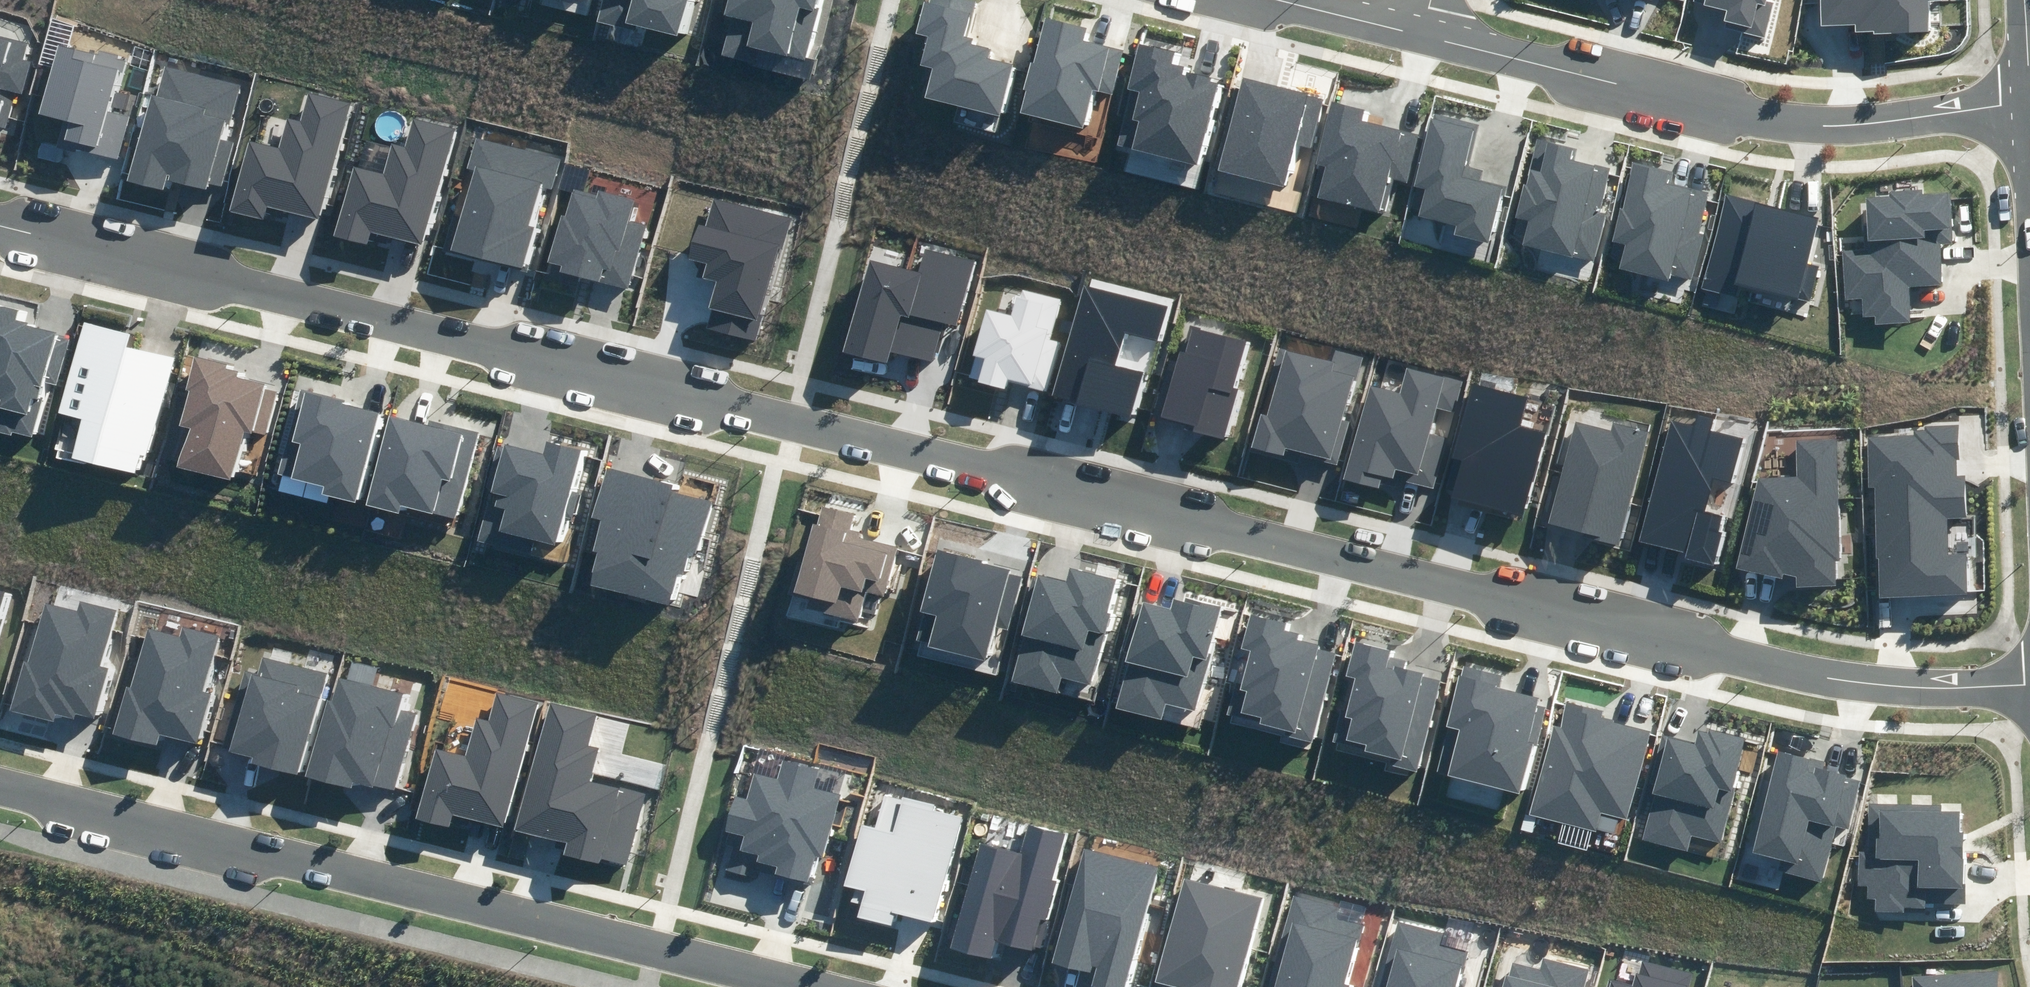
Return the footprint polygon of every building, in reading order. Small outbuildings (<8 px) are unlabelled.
[(678,35),(686,0),(603,0),(598,23),(636,32),(637,25),(678,35)] [(809,78),(814,60),(807,58),(820,9),(814,7),(816,0),(730,0),(725,16),(732,18),(722,55),(809,78)] [(1000,117),(1013,67),(987,61),(990,50),(973,45),(974,39),(963,36),(968,17),(971,17),(976,1),(973,0),(931,0),(931,2),(924,0),(915,33),(929,36),(921,65),(932,68),(924,98),(1000,117)] [(1765,37),(1773,2),(1766,1),(1766,0),(1695,0),(1695,2),(1729,10),(1725,27),(1765,37)] [(1929,32),(1927,0),(1820,0),(1821,25),(1856,23),(1857,31),(1875,30),(1875,35),(1929,32)] [(1019,112),(1081,128),(1091,89),(1114,95),(1125,52),(1084,41),(1087,28),(1043,18),(1019,112)] [(5,129),(14,92),(22,94),(31,62),(23,60),(27,45),(0,38),(0,128),(5,129)] [(1116,144),(1197,165),(1218,84),(1209,82),(1210,77),(1189,72),(1188,76),(1183,75),(1185,66),(1170,63),(1173,52),(1142,44),(1116,144)] [(57,146),(118,160),(127,119),(108,114),(117,71),(123,73),(126,61),(117,59),(118,55),(99,50),(97,55),(56,46),(41,115),(63,121),(57,146)] [(127,180),(162,190),(165,179),(206,190),(208,184),(220,187),(233,142),(218,139),(222,124),(231,126),(242,88),(167,67),(158,97),(151,95),(127,180)] [(1218,169),(1285,186),(1296,143),(1312,147),(1324,98),(1242,77),(1218,169)] [(268,206),(319,220),(350,104),(309,93),(301,123),(288,119),(280,148),(248,140),(229,210),(264,220),(268,206)] [(1316,197),(1380,211),(1388,178),(1407,183),(1419,135),(1360,121),(1363,109),(1331,101),(1316,164),(1324,166),(1316,197)] [(1454,233),(1489,242),(1503,185),(1480,179),(1483,170),(1468,167),(1479,124),(1433,113),(1415,186),(1424,189),(1418,216),(1455,225),(1454,233)] [(371,231),(423,244),(454,129),(413,118),(406,146),(391,142),(383,175),(354,167),(336,236),(367,244),(371,231)] [(443,248),(524,269),(535,227),(530,226),(541,185),(552,187),(560,157),(478,136),(469,169),(477,171),(464,218),(452,215),(443,248)] [(1522,245),(1596,263),(1608,216),(1600,214),(1611,169),(1577,160),(1580,149),(1536,138),(1516,218),(1528,221),(1522,245)] [(1671,274),(1693,279),(1705,233),(1698,232),(1707,194),(1669,184),(1672,173),(1633,163),(1621,209),(1617,208),(1609,240),(1624,244),(1618,267),(1669,280),(1671,274)] [(547,268),(628,290),(646,223),(632,219),(637,198),(600,188),(599,195),(573,188),(566,217),(561,216),(547,268)] [(1877,324),(1911,322),(1909,288),(1943,286),(1941,245),(1952,244),(1950,193),(1923,195),(1923,189),(1888,191),(1888,196),(1865,198),(1867,253),(1841,254),(1844,301),(1862,300),(1863,316),(1876,315),(1877,324)] [(1740,285),(1808,302),(1818,265),(1808,263),(1819,219),(1726,196),(1703,290),(1737,298),(1740,285)] [(705,327),(756,341),(762,317),(759,316),(778,249),(785,251),(794,218),(713,197),(705,226),(698,224),(689,258),(705,263),(702,277),(717,281),(705,327)] [(845,352),(887,363),(891,350),(932,361),(943,322),(958,326),(975,263),(924,249),(918,273),(869,260),(845,352)] [(1051,395),(1130,418),(1143,375),(1115,367),(1125,332),(1158,342),(1168,308),(1083,284),(1051,395)] [(967,377),(1006,388),(1008,381),(1045,391),(1058,343),(1050,341),(1061,300),(1019,288),(1011,315),(987,308),(967,377)] [(33,436),(46,384),(57,386),(70,334),(17,320),(19,310),(0,305),(0,432),(12,435),(13,432),(33,436)] [(70,457),(135,473),(140,453),(150,456),(173,359),(126,347),(130,330),(82,319),(59,413),(80,418),(70,457)] [(1192,431),(1224,440),(1239,391),(1232,389),(1246,340),(1192,324),(1184,353),(1179,352),(1160,416),(1193,426),(1192,431)] [(1250,447),(1282,456),(1283,452),(1336,467),(1349,422),(1340,420),(1352,380),(1357,382),(1364,357),(1334,348),(1330,362),(1278,347),(1250,447)] [(180,467),(231,481),(245,432),(264,438),(277,392),(265,389),(266,385),(239,378),(240,373),(227,369),(228,366),(193,356),(184,390),(191,392),(181,427),(190,429),(180,467)] [(1345,480),(1379,489),(1382,478),(1431,490),(1445,438),(1429,434),(1436,408),(1457,414),(1466,382),(1408,367),(1400,395),(1369,386),(1345,480)] [(1462,462),(1452,497),(1523,516),(1546,434),(1520,427),(1528,398),(1473,383),(1452,459),(1462,462)] [(322,494),(355,503),(378,413),(345,405),(346,401),(301,390),(279,474),(324,486),(322,494)] [(400,504),(455,519),(478,432),(430,419),(428,425),(389,414),(364,505),(398,514),(400,504)] [(1670,420),(1639,540),(1686,552),(1685,559),(1712,566),(1721,531),(1718,530),(1722,515),(1705,511),(1714,476),(1733,481),(1743,440),(1709,432),(1713,418),(1699,415),(1696,427),(1670,420)] [(1563,464),(1549,524),(1590,533),(1588,539),(1620,546),(1647,431),(1612,423),(1611,430),(1575,422),(1571,436),(1564,434),(1557,463),(1563,464)] [(1880,597),(1967,594),(1966,555),(1949,556),(1947,517),(1968,517),(1967,475),(1958,476),(1957,461),(1959,460),(1958,425),(1925,426),(1925,430),(1914,431),(1914,438),(1866,439),(1868,488),(1874,488),(1876,557),(1879,557),(1880,597)] [(1798,477),(1759,478),(1736,568),(1782,579),(1783,574),(1795,577),(1796,587),(1836,586),(1835,561),(1840,560),(1837,440),(1797,441),(1798,477)] [(536,541),(555,545),(562,517),(572,519),(578,494),(571,492),(582,451),(546,442),(543,454),(503,444),(478,539),(533,553),(536,541)] [(591,583),(669,603),(676,574),(683,576),(689,553),(697,556),(711,501),(671,491),(673,485),(605,468),(593,518),(601,519),(593,551),(599,553),(591,583)] [(821,612),(857,622),(865,592),(883,597),(897,547),(859,536),(860,532),(849,529),(854,514),(824,506),(819,525),(812,524),(793,592),(824,600),(821,612)] [(928,647),(983,662),(992,626),(1010,631),(1024,579),(1010,575),(1011,570),(937,550),(920,611),(937,615),(928,647)] [(1062,678),(1094,685),(1111,614),(1107,613),(1115,580),(1070,569),(1067,581),(1037,574),(1011,682),(1058,693),(1062,678)] [(1115,708),(1161,720),(1166,704),(1197,712),(1212,654),(1208,653),(1220,606),(1185,597),(1183,602),(1173,599),(1170,610),(1144,603),(1115,708)] [(22,661),(8,711),(53,723),(55,715),(72,719),(74,713),(94,718),(107,665),(102,664),(117,609),(78,599),(75,611),(47,604),(32,663),(22,661)] [(1286,737),(1312,743),(1335,653),(1317,649),(1319,645),(1297,639),(1299,634),(1283,630),(1285,624),(1249,615),(1240,649),(1250,651),(1241,686),(1237,685),(1230,715),(1288,730),(1286,737)] [(126,687),(112,734),(156,747),(160,734),(196,744),(210,694),(202,691),(217,637),(183,628),(180,637),(149,629),(132,688),(126,687)] [(1391,765),(1417,772),(1442,679),(1404,669),(1406,662),(1391,657),(1392,651),(1356,641),(1347,676),(1350,677),(1333,742),(1393,758),(1391,765)] [(252,759),(251,763),(297,777),(327,675),(263,657),(258,674),(247,671),(223,750),(252,759)] [(1447,776),(1520,794),(1532,743),(1537,744),(1546,707),(1536,705),(1538,697),(1497,688),(1500,673),(1461,664),(1446,727),(1458,730),(1447,776)] [(326,700),(305,776),(354,790),(356,781),(393,792),(415,714),(398,709),(403,694),(340,677),(333,702),(326,700)] [(435,748),(416,820),(449,828),(453,816),(503,829),(537,703),(497,692),(489,721),(477,717),(467,756),(435,748)] [(549,701),(514,830),(565,843),(562,855),(598,865),(600,858),(627,865),(646,795),(590,780),(599,747),(590,745),(598,714),(549,701)] [(1529,815),(1595,831),(1600,813),(1630,820),(1652,730),(1602,717),(1603,711),(1567,702),(1561,728),(1552,725),(1529,815)] [(1641,840),(1687,853),(1692,835),(1722,843),(1736,791),(1731,789),(1745,738),(1708,728),(1707,733),(1699,731),(1696,744),(1669,737),(1641,840)] [(1782,871),(1821,882),(1836,826),(1849,829),(1862,781),(1822,771),(1824,763),(1781,752),(1754,853),(1785,861),(1782,871)] [(735,797),(725,830),(745,836),(740,850),(758,856),(757,862),(774,867),(772,873),(808,883),(816,856),(823,858),(841,796),(814,788),(819,771),(784,761),(779,780),(754,773),(746,800),(735,797)] [(858,826),(843,886),(866,892),(860,918),(890,926),(893,914),(933,924),(961,818),(934,811),(935,806),(884,793),(875,830),(858,826)] [(1905,907),(1925,908),(1926,901),(1963,902),(1965,834),(1959,834),(1960,811),(1943,811),(1943,806),(1870,803),(1868,852),(1858,852),(1857,886),(1868,887),(1867,898),(1876,899),(1876,912),(1905,913),(1905,907)] [(979,843),(948,947),(991,959),(996,941),(1032,951),(1042,918),(1049,920),(1060,882),(1053,879),(1066,834),(1026,822),(1017,854),(979,843)] [(1088,972),(1090,966),(1097,968),(1092,986),(1124,986),(1156,868),(1083,849),(1052,962),(1088,972)] [(1156,981),(1177,986),(1238,986),(1262,898),(1184,877),(1156,981)] [(1352,986),(1344,984),(1361,925),(1336,918),(1339,907),(1295,894),(1268,986),(1352,986)] [(1380,986),(1454,986),(1465,949),(1441,943),(1444,932),(1398,919),(1380,986)] [(1589,969),(1545,957),(1541,970),(1514,963),(1511,975),(1507,974),(1503,986),(1584,986),(1589,969)] [(1693,974),(1643,961),(1640,974),(1636,973),(1632,986),(1611,981),(1610,986),(1690,986),(1693,974)] [(1999,971),(1912,976),(1912,986),(2000,986),(1999,971)]
